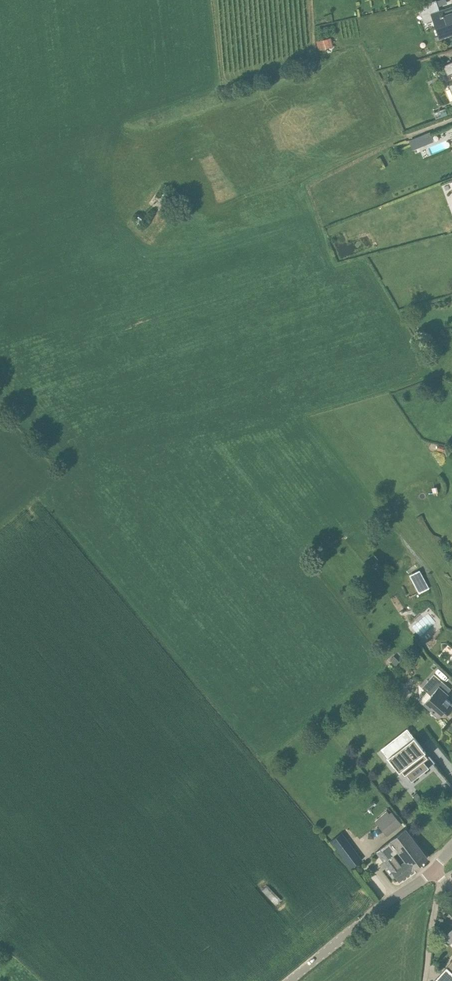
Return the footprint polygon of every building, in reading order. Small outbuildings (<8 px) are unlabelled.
[(431,14),(439,36),(451,32),(451,7),(431,14)] [(318,51),(330,48),(327,39),(316,42),(318,51)] [(444,66),(447,75),(451,73),(451,62),(444,66)] [(415,138),(419,148),(427,145),(423,135),(415,138)] [(172,206),(176,201),(162,192),(159,197),(172,206)] [(410,575),(419,594),(430,589),(420,570),(410,575)] [(394,656),(390,660),(395,666),(400,662),(394,656)] [(451,708),(451,704),(450,702),(451,702),(445,696),(451,689),(434,674),(422,688),(431,696),(423,704),(432,711),(431,712),(439,719),(445,711),(448,713),(451,708)] [(426,751),(414,737),(388,757),(399,772),(401,771),(405,775),(406,774),(412,782),(429,768),(423,760),(424,760),(421,755),(426,751)] [(422,800),(416,793),(412,796),(418,804),(422,800)] [(384,820),(393,831),(402,824),(392,813),(389,815),(387,812),(376,822),(378,824),(384,820)] [(413,869),(427,858),(405,829),(378,851),(399,880),(413,870),(413,869)] [(356,867),(366,860),(351,839),(341,847),(356,867)] [(443,938),(449,944),(451,941),(451,929),(443,938)] [(434,980),(451,980),(451,962),(434,980)]
